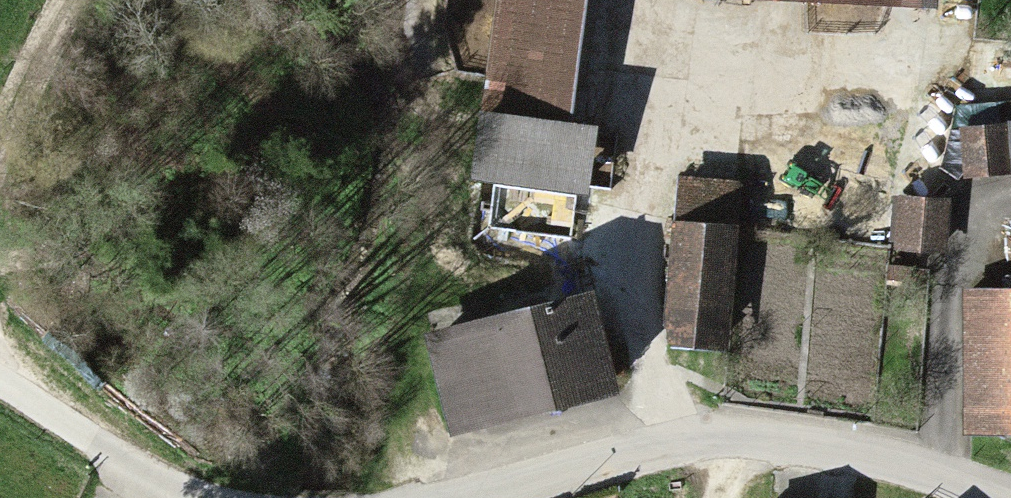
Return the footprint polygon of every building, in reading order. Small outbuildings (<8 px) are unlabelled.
[(470,105),(552,118),(571,0),(487,0),(470,105)] [(580,137),(491,132),(488,199),(576,203),(580,137)] [(943,208),(891,208),(891,248),(943,248),(943,208)] [(664,228),(658,340),(725,344),(731,232),(664,228)] [(1001,236),(1002,298),(957,298),(959,442),(1010,442),(1010,236),(1001,236)] [(572,306),(458,330),(476,416),(590,392),(572,306)]
